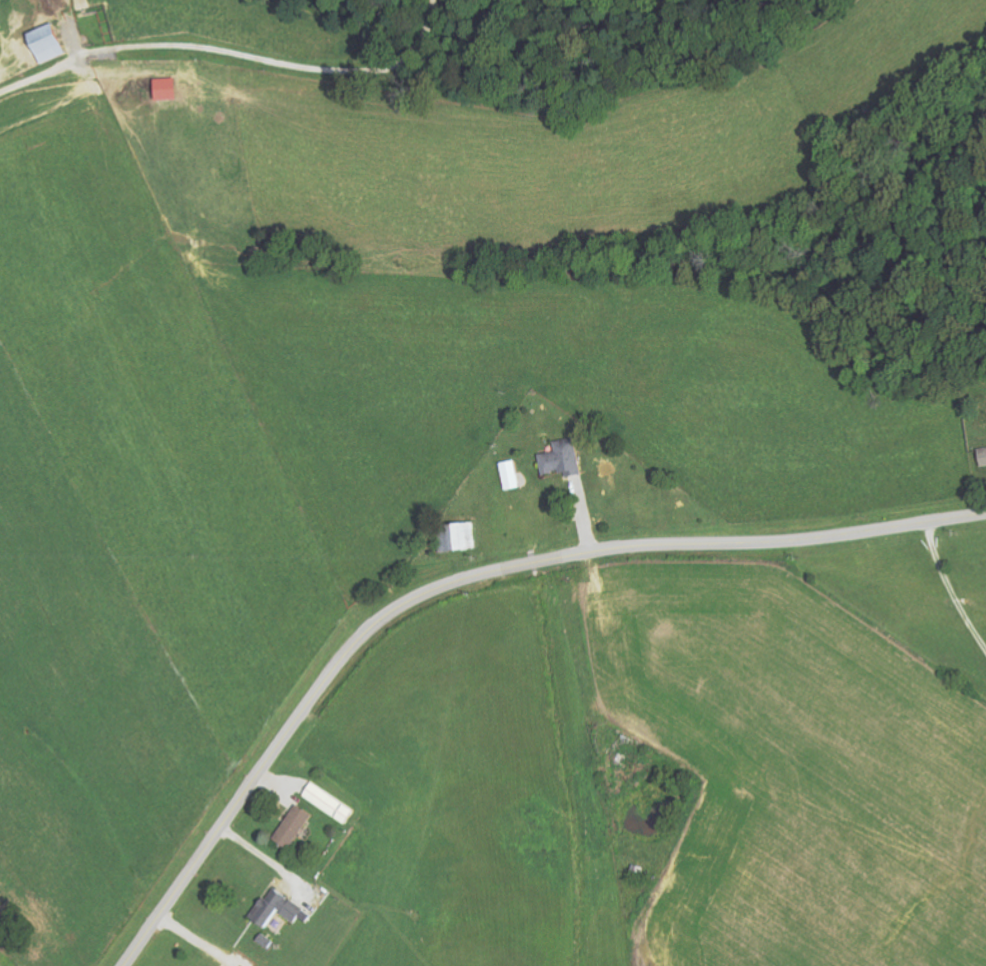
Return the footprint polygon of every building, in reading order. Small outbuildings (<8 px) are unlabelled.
[(72,53),(58,22),(33,33),(46,64),(72,53)] [(160,78),(161,100),(182,99),(181,78),(160,78)] [(547,475),(569,471),(570,478),(587,474),(579,438),(558,442),(560,452),(543,455),(547,475)] [(510,491),(525,487),(519,460),(504,463),(510,491)] [(478,523),(442,525),(443,552),(479,550),(478,523)] [(307,797),(349,825),(359,811),(317,783),(307,797)] [(317,816),(301,805),(277,839),(293,851),(317,816)] [(282,911),(309,926),(314,917),(307,913),(310,908),(277,890),(272,900),(266,897),(254,918),(272,928),(282,911)]
